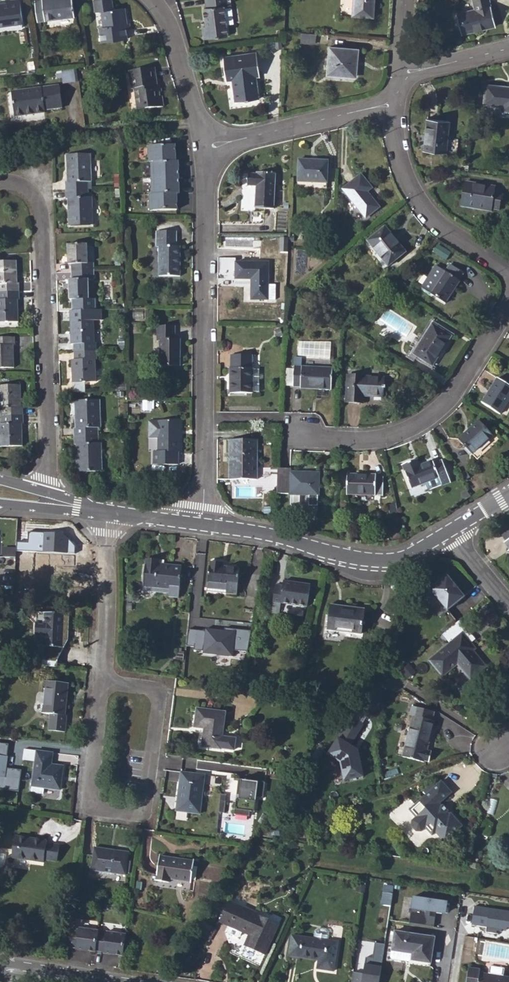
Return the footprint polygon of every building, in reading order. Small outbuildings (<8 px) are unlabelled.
[(23,24),(20,0),(6,0),(6,2),(0,3),(0,27),(23,24)] [(38,21),(75,17),(73,0),(35,0),(38,21)] [(206,7),(204,8),(207,26),(202,27),(204,39),(228,36),(226,25),(229,24),(234,24),(231,5),(227,5),(227,0),(205,0),(206,7)] [(352,15),(373,17),(375,0),(354,0),(352,15)] [(462,35),(496,27),(490,0),(473,0),(475,10),(458,14),(462,35)] [(121,8),(102,11),(104,26),(99,27),(101,43),(128,39),(126,29),(131,28),(130,23),(127,24),(124,24),(121,8)] [(301,33),(301,43),(316,44),(316,34),(301,33)] [(328,75),(354,77),(355,62),(357,62),(358,49),(330,47),(328,75)] [(223,57),(227,81),(233,80),(236,102),(259,99),(258,87),(256,77),(260,77),(256,52),(223,57)] [(137,107),(145,106),(146,109),(164,107),(163,98),(160,98),(159,93),(162,92),(161,88),(158,89),(155,89),(154,85),(157,83),(155,67),(130,70),(132,90),(134,90),(137,107)] [(63,71),(65,83),(76,81),(74,70),(63,71)] [(12,92),(15,117),(46,112),(45,110),(63,107),(60,85),(12,92)] [(502,105),(502,111),(508,111),(508,87),(486,85),(484,104),(502,105)] [(424,151),(447,153),(450,122),(427,119),(424,151)] [(170,148),(152,149),(153,161),(171,160),(170,148)] [(65,190),(89,189),(88,182),(92,182),(91,153),(66,155),(67,183),(65,183),(65,190)] [(152,170),(154,195),(176,194),(174,168),(171,168),(171,160),(153,161),(154,170),(152,170)] [(298,181),(326,183),(328,161),(299,160),(298,181)] [(247,186),(257,187),(256,207),(273,208),(275,174),(257,173),(257,174),(248,174),(247,186)] [(343,189),(366,218),(379,207),(367,192),(372,188),(361,175),(343,189)] [(461,206),(492,211),(492,208),(499,210),(502,193),(495,192),(496,187),(464,182),(461,206)] [(65,190),(66,198),(68,198),(69,225),(94,225),(93,196),(89,196),(89,189),(65,190)] [(368,241),(388,266),(406,252),(385,227),(368,241)] [(157,231),(157,246),(159,246),(159,275),(180,276),(180,260),(179,260),(178,246),(176,246),(176,231),(157,231)] [(71,271),(94,270),(94,263),(88,263),(87,243),(68,244),(68,264),(71,264),(71,271)] [(20,290),(19,282),(18,282),(16,260),(0,261),(0,291),(20,290)] [(268,283),(268,262),(236,262),(236,278),(252,279),(252,299),(268,299),(268,283)] [(430,293),(446,303),(460,282),(459,280),(463,273),(450,264),(445,272),(444,271),(430,293)] [(71,271),(72,279),(69,279),(70,299),(73,299),(73,310),(96,309),(95,298),(89,298),(89,279),(94,279),(94,270),(71,271)] [(19,321),(18,298),(20,298),(20,290),(0,291),(0,322),(19,321)] [(74,351),(97,350),(97,343),(95,343),(94,320),(71,321),(71,344),(74,344),(74,351)] [(407,356),(414,360),(417,356),(432,366),(451,336),(433,324),(414,354),(410,351),(407,356)] [(157,341),(160,341),(160,367),(180,367),(180,339),(174,339),(174,326),(157,325),(157,341)] [(14,368),(13,345),(15,345),(15,337),(0,337),(0,368),(14,368)] [(74,351),(75,359),(72,360),(72,383),(96,382),(95,359),(98,359),(97,350),(74,351)] [(230,393),(252,393),(253,368),(251,368),(251,354),(231,354),(231,367),(230,368),(230,393)] [(293,386),(301,386),(301,388),(331,390),(332,369),(294,367),(293,386)] [(347,403),(364,403),(364,396),(384,397),(385,378),(348,376),(347,403)] [(500,415),(508,401),(508,385),(498,378),(482,403),(500,415)] [(24,416),(23,408),(21,408),(20,385),(0,385),(0,408),(1,416),(24,416)] [(74,436),(98,435),(98,428),(101,428),(100,400),(75,401),(76,428),(74,428),(74,436)] [(1,423),(0,423),(0,447),(23,446),(22,424),(24,424),(24,416),(1,416),(1,423)] [(154,452),(154,464),(178,465),(178,452),(180,452),(179,421),(159,421),(158,452),(154,452)] [(459,439),(472,454),(494,435),(479,421),(459,439)] [(74,436),(74,445),(76,445),(78,472),(103,471),(101,443),(98,443),(98,435),(74,436)] [(230,455),(233,455),(232,479),(256,480),(257,440),(230,440),(230,455)] [(412,462),(403,465),(407,477),(412,488),(439,476),(442,485),(450,482),(442,460),(433,464),(433,461),(420,466),(415,468),(412,462)] [(412,462),(415,468),(420,466),(418,460),(412,462)] [(290,506),(299,506),(300,495),(318,496),(319,473),(292,473),(292,469),(278,468),(276,494),(290,495),(290,506)] [(347,494),(383,495),(384,478),(376,477),(376,475),(348,475),(347,494)] [(16,542),(15,551),(74,553),(74,546),(63,531),(28,530),(28,542),(16,542)] [(28,596),(43,597),(44,585),(49,586),(51,553),(31,551),(31,553),(29,583),(28,596)] [(29,583),(31,553),(23,553),(21,583),(29,583)] [(142,586),(168,589),(168,593),(168,597),(178,597),(181,567),(158,565),(158,560),(145,559),(142,586)] [(207,582),(226,584),(225,590),(225,593),(236,594),(239,568),(222,567),(222,563),(209,562),(207,582)] [(450,574),(433,587),(449,609),(466,596),(450,574)] [(271,612),(279,614),(280,603),(307,607),(309,585),(283,581),(282,586),(274,585),(271,612)] [(326,630),(361,634),(364,610),(330,605),(326,630)] [(68,614),(36,612),(35,646),(62,647),(63,634),(63,630),(65,630),(68,628),(68,614)] [(203,631),(188,629),(186,648),(205,650),(205,653),(233,656),(234,650),(249,651),(251,632),(204,627),(203,631)] [(429,660),(442,676),(457,664),(470,680),(486,666),(473,650),(475,648),(462,633),(429,660)] [(42,713),(49,714),(48,729),(65,731),(66,715),(65,715),(68,683),(45,681),(42,713)] [(344,708),(347,709),(352,701),(349,699),(344,708)] [(403,757),(424,763),(425,760),(429,762),(431,752),(427,751),(435,721),(432,720),(434,712),(412,706),(410,715),(414,716),(403,757)] [(204,732),(202,746),(221,749),(221,748),(234,749),(235,738),(222,736),(225,711),(196,707),(194,726),(204,727),(207,728),(207,732),(204,732)] [(344,780),(364,776),(359,752),(351,746),(366,724),(353,714),(326,751),(340,761),(344,780)] [(0,743),(0,788),(19,790),(22,770),(7,767),(9,744),(0,743)] [(31,786),(43,787),(60,789),(61,781),(58,780),(59,776),(61,776),(62,766),(50,764),(52,753),(36,751),(31,786)] [(175,810),(199,813),(204,775),(180,772),(175,810)] [(266,783),(233,780),(231,810),(256,812),(257,799),(264,802),(266,783)] [(408,809),(415,816),(410,821),(410,824),(415,830),(419,830),(424,826),(430,834),(435,830),(445,841),(463,824),(452,811),(450,812),(447,809),(448,808),(445,804),(443,805),(441,802),(451,792),(440,780),(434,785),(431,781),(423,789),(426,793),(408,809)] [(31,838),(14,835),(11,857),(43,862),(44,859),(56,861),(59,845),(46,843),(46,840),(37,839),(37,842),(31,841),(31,838)] [(91,870),(125,875),(128,852),(94,847),(93,855),(91,870)] [(155,880),(168,882),(168,878),(191,881),(191,879),(193,865),(194,860),(158,855),(155,876),(155,880)] [(392,904),(394,885),(384,884),(382,903),(392,904)] [(435,914),(446,915),(448,901),(413,897),(409,922),(433,927),(435,914)] [(243,932),(245,929),(251,932),(250,935),(244,947),(264,955),(278,924),(228,901),(219,921),(230,926),(243,932)] [(473,906),(471,926),(487,928),(486,931),(499,932),(500,925),(508,926),(508,911),(473,906)] [(195,932),(208,941),(216,930),(202,922),(195,932)] [(243,932),(230,926),(228,931),(229,934),(238,938),(240,937),(243,932)] [(77,930),(69,929),(67,946),(74,947),(74,949),(94,951),(97,933),(97,931),(77,928),(77,930)] [(289,956),(318,960),(317,969),(322,969),(333,971),(338,943),(327,941),(328,933),(326,931),(318,929),(315,931),(314,939),(292,935),(289,956)] [(391,950),(411,954),(410,960),(430,963),(434,937),(422,935),(394,930),(391,950)] [(104,934),(97,933),(94,951),(102,952),(122,955),(125,935),(105,932),(104,934)] [(352,981),(379,981),(386,942),(375,941),(372,957),(366,956),(362,976),(353,974),(352,981)] [(391,950),(390,957),(391,959),(408,962),(410,960),(411,954),(391,950)] [(488,974),(503,977),(504,969),(489,966),(488,974)] [(480,973),(480,970),(469,968),(467,981),(508,981),(508,978),(503,977),(488,974),(480,973)]
